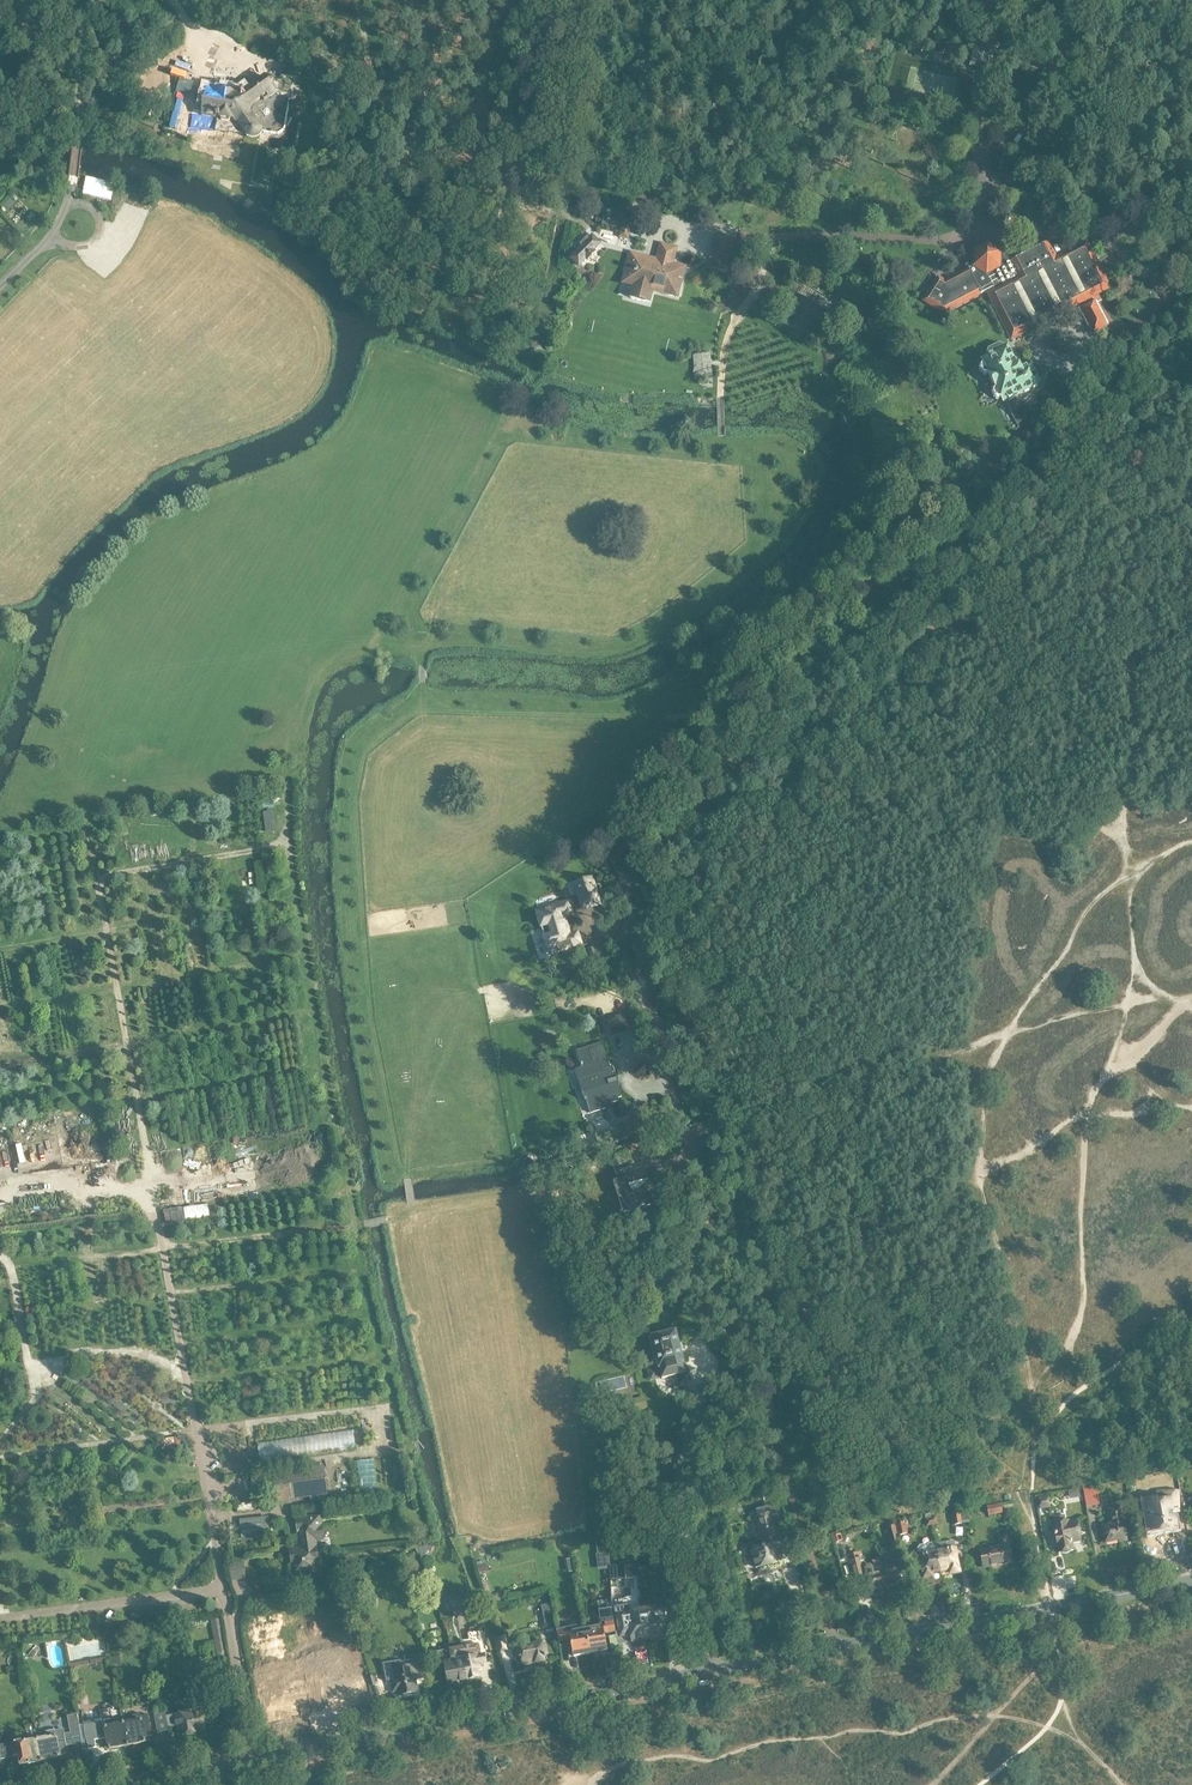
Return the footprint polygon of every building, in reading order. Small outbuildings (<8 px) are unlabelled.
[(934,71),(938,106),(961,103),(959,89),(969,88),(967,77),(950,79),(949,69),(934,71)] [(268,97),(276,92),(265,76),(239,94),(206,89),(202,114),(220,117),(221,120),(228,121),(230,119),(237,120),(247,134),(249,137),(251,137),(252,138),(254,137),(255,137),(257,136),(258,135),(259,134),(260,133),(260,132),(260,130),(260,129),(259,128),(258,126),(249,113),(251,105),(266,94),(268,97)] [(632,214),(624,212),(621,222),(630,224),(632,214)] [(598,228),(614,231),(615,223),(600,220),(598,228)] [(616,240),(626,242),(631,225),(621,222),(616,240)] [(582,247),(571,259),(579,266),(600,243),(592,236),(589,239),(587,237),(580,245),(582,247)] [(990,245),(977,252),(976,267),(972,269),(972,268),(947,281),(940,277),(925,300),(944,313),(995,288),(996,290),(989,293),(1013,340),(1081,306),(1095,334),(1108,328),(1093,299),(1113,290),(1089,244),(1058,259),(1051,244),(1014,263),(1008,251),(1003,254),(990,245)] [(680,285),(684,269),(673,266),(678,249),(659,245),(655,261),(630,255),(629,262),(627,261),(625,270),(626,271),(623,284),(633,287),(630,299),(648,304),(651,292),(676,298),(677,294),(679,294),(681,285),(680,285)] [(1007,348),(983,360),(985,364),(984,367),(986,372),(989,373),(990,373),(997,388),(996,391),(999,397),(1002,398),(1002,397),(1004,401),(1039,383),(1030,366),(1022,371),(1019,365),(1016,366),(1007,348)] [(695,381),(706,385),(713,380),(709,353),(693,355),(694,368),(692,373),(695,381)] [(994,404),(983,386),(989,383),(980,369),(969,376),(989,407),(994,404)] [(1041,391),(1028,397),(1031,404),(1037,401),(1043,396),(1041,391)] [(1026,402),(1009,411),(1016,425),(1025,417),(1023,413),(1029,410),(1026,402)] [(278,778),(288,778),(288,769),(278,769),(278,778)] [(278,779),(278,789),(287,788),(287,779),(278,779)] [(572,883),(581,911),(601,905),(593,877),(572,883)] [(559,904),(536,911),(541,927),(542,927),(545,938),(550,954),(571,947),(581,944),(578,932),(569,935),(563,915),(571,913),(568,902),(560,905),(559,904)] [(624,1015),(605,1020),(610,1036),(628,1031),(624,1015)] [(581,1067),(575,1069),(585,1100),(586,1100),(590,1113),(607,1108),(606,1105),(611,1103),(619,1101),(618,1098),(622,1097),(618,1084),(617,1083),(616,1083),(615,1083),(613,1083),(612,1080),(614,1079),(615,1079),(615,1078),(616,1077),(612,1066),(610,1067),(602,1042),(576,1050),(581,1067)] [(632,1138),(628,1126),(620,1128),(621,1132),(615,1134),(614,1130),(597,1136),(601,1147),(606,1146),(606,1147),(611,1146),(611,1144),(632,1138)] [(652,1194),(643,1185),(640,1179),(635,1162),(617,1168),(619,1177),(615,1179),(624,1213),(633,1210),(636,1213),(641,1208),(650,1208),(651,1207),(652,1206),(653,1204),(653,1203),(654,1202),(654,1200),(654,1199),(654,1198),(654,1197),(653,1195),(652,1194)] [(200,1214),(203,1227),(212,1225),(209,1212),(200,1214)] [(676,1330),(650,1336),(658,1369),(659,1369),(661,1378),(673,1375),(676,1385),(687,1382),(685,1372),(683,1363),(684,1363),(676,1330)] [(634,1401),(627,1403),(629,1410),(636,1408),(634,1401)] [(355,1448),(353,1429),(257,1442),(260,1461),(355,1448)] [(354,1462),(358,1501),(379,1499),(374,1459),(354,1462)] [(712,1475),(737,1479),(739,1465),(731,1464),(729,1471),(714,1468),(712,1475)] [(275,1506),(293,1504),(292,1499),(328,1494),(324,1465),(252,1475),(255,1494),(260,1494),(273,1492),(275,1506)] [(356,1502),(352,1465),(333,1468),(337,1504),(356,1502)] [(1157,1474),(1157,1486),(1179,1486),(1176,1470),(1157,1474)] [(1141,1487),(1139,1479),(1132,1480),(1133,1489),(1141,1487)] [(1093,1487),(1083,1489),(1086,1506),(1096,1504),(1093,1487)] [(1136,1505),(1141,1533),(1148,1532),(1148,1527),(1150,1527),(1151,1532),(1165,1529),(1166,1534),(1173,1534),(1172,1528),(1175,1527),(1173,1518),(1178,1518),(1178,1511),(1181,1511),(1181,1507),(1178,1507),(1178,1504),(1181,1504),(1181,1500),(1178,1500),(1178,1491),(1172,1491),(1172,1489),(1169,1489),(1169,1491),(1157,1491),(1157,1501),(1136,1505)] [(1048,1497),(1038,1498),(1040,1508),(1050,1506),(1048,1497)] [(1003,1512),(1001,1504),(987,1507),(988,1515),(1003,1512)] [(1118,1539),(1119,1542),(1127,1540),(1121,1507),(1112,1508),(1115,1524),(1102,1526),(1105,1542),(1118,1539)] [(951,1512),(954,1525),(962,1524),(960,1511),(951,1512)] [(781,1547),(771,1513),(754,1518),(762,1546),(750,1549),(756,1568),(780,1561),(776,1548),(781,1547)] [(1054,1522),(1053,1523),(1058,1553),(1062,1552),(1062,1553),(1066,1554),(1069,1552),(1069,1551),(1073,1550),(1071,1542),(1080,1540),(1079,1531),(1077,1520),(1067,1522),(1067,1520),(1065,1520),(1064,1515),(1054,1517),(1054,1522)] [(306,1572),(306,1574),(318,1572),(317,1564),(315,1564),(311,1539),(321,1538),(319,1517),(298,1520),(302,1551),(297,1552),(297,1551),(290,1552),(292,1563),(293,1563),(295,1573),(306,1572)] [(260,1534),(260,1537),(269,1536),(267,1518),(241,1521),(242,1535),(260,1534)] [(904,1521),(898,1522),(900,1535),(907,1534),(904,1521)] [(895,1523),(885,1525),(891,1546),(899,1544),(895,1523)] [(841,1534),(833,1536),(835,1542),(843,1540),(841,1534)] [(980,1550),(983,1567),(992,1565),(991,1564),(1003,1562),(1003,1563),(1012,1562),(1007,1535),(998,1537),(1000,1546),(980,1550)] [(947,1542),(936,1544),(936,1545),(937,1552),(940,1571),(949,1569),(950,1573),(959,1571),(954,1541),(947,1542)] [(919,1545),(917,1548),(919,1554),(923,1578),(933,1576),(932,1572),(940,1571),(937,1552),(936,1545),(935,1545),(932,1543),(928,1543),(926,1546),(923,1544),(919,1545)] [(849,1550),(846,1551),(847,1556),(851,1568),(852,1577),(859,1575),(860,1581),(867,1580),(869,1590),(887,1587),(886,1583),(885,1584),(882,1568),(873,1569),(872,1565),(870,1564),(863,1565),(860,1552),(851,1555),(849,1550)] [(897,1568),(895,1556),(880,1559),(882,1568),(885,1584),(886,1583),(887,1587),(900,1585),(898,1574),(900,1574),(899,1568),(897,1568)] [(485,1564),(478,1565),(480,1572),(487,1571),(485,1564)] [(604,1633),(615,1631),(612,1610),(612,1601),(598,1604),(601,1619),(598,1619),(599,1627),(586,1629),(590,1653),(607,1650),(604,1633)] [(642,1609),(647,1638),(656,1636),(658,1637),(660,1636),(662,1635),(661,1629),(671,1628),(667,1605),(642,1609)] [(638,1639),(647,1638),(642,1609),(628,1612),(627,1606),(616,1608),(620,1635),(631,1633),(632,1640),(634,1641),(637,1641),(638,1639)] [(462,1641),(457,1615),(443,1618),(445,1629),(447,1628),(450,1643),(462,1641)] [(590,1653),(586,1629),(577,1631),(576,1627),(557,1630),(560,1646),(571,1643),(574,1656),(590,1653)] [(479,1655),(478,1653),(487,1651),(483,1632),(468,1635),(470,1646),(462,1647),(468,1679),(479,1677),(477,1670),(481,1669),(480,1666),(483,1666),(482,1663),(486,1662),(485,1654),(479,1655)] [(517,1648),(515,1649),(517,1657),(521,1656),(523,1666),(532,1664),(532,1663),(547,1660),(542,1633),(527,1636),(527,1639),(516,1641),(517,1648)] [(497,1638),(499,1650),(508,1648),(506,1636),(497,1638)] [(36,1647),(29,1654),(33,1658),(40,1650),(36,1647)] [(468,1679),(462,1647),(435,1652),(437,1664),(444,1663),(448,1686),(459,1684),(459,1681),(468,1679)] [(390,1672),(393,1692),(397,1691),(398,1695),(417,1692),(415,1679),(427,1677),(424,1659),(401,1663),(402,1670),(390,1672)] [(205,1729),(204,1724),(213,1722),(211,1708),(167,1716),(169,1727),(177,1726),(178,1731),(183,1730),(184,1735),(186,1734),(188,1736),(192,1735),(193,1733),(196,1733),(195,1731),(205,1729)] [(123,1718),(128,1745),(147,1742),(146,1739),(145,1739),(145,1737),(152,1735),(148,1715),(141,1716),(141,1713),(132,1715),(132,1717),(123,1718)] [(165,1714),(155,1715),(158,1732),(168,1730),(165,1714)] [(47,1733),(37,1734),(42,1761),(61,1758),(60,1755),(59,1756),(59,1753),(68,1751),(67,1746),(73,1744),(74,1750),(83,1748),(83,1749),(85,1749),(81,1725),(80,1726),(78,1715),(75,1716),(68,1717),(70,1727),(70,1728),(71,1733),(64,1734),(64,1730),(55,1731),(55,1729),(46,1731),(47,1733)] [(84,1725),(81,1725),(85,1749),(96,1747),(94,1740),(105,1738),(105,1735),(107,1734),(107,1736),(109,1749),(128,1745),(123,1718),(113,1720),(113,1718),(104,1720),(104,1722),(102,1722),(102,1720),(101,1720),(94,1722),(94,1724),(92,1724),(92,1722),(84,1723),(83,1724),(84,1725)] [(37,1734),(27,1736),(27,1740),(10,1743),(11,1746),(0,1748),(0,1768),(2,1768),(0,1759),(13,1757),(18,1756),(20,1765),(22,1765),(23,1766),(27,1766),(28,1764),(42,1761),(37,1734)]
